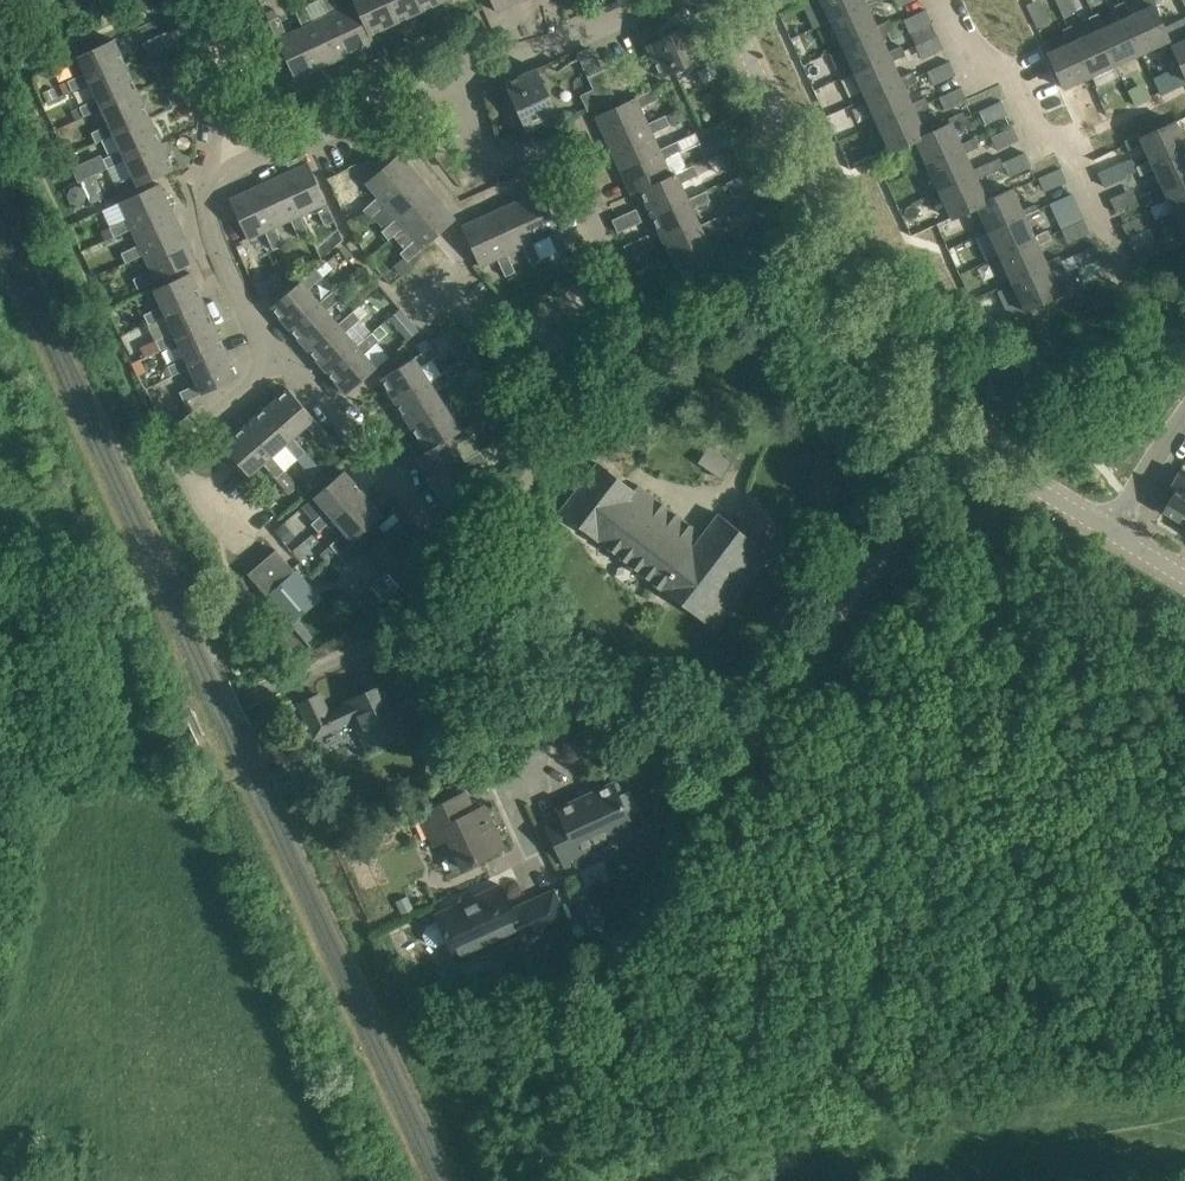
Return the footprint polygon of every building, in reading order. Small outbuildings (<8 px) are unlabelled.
[(355,4),(340,11),(335,0),(322,0),(329,15),(348,54),(375,42),(371,34),(355,4)] [(386,0),(354,0),(355,4),(371,34),(396,22),(386,0)] [(417,0),(386,0),(396,22),(421,10),(417,0)] [(421,10),(443,0),(417,0),(421,10)] [(519,0),(492,0),(497,10),(519,0)] [(784,10),(806,0),(782,0),(780,1),(784,10)] [(831,21),(867,4),(869,8),(883,2),(882,0),(822,0),(831,21)] [(913,0),(883,0),(888,11),(913,0)] [(1068,37),(1058,17),(1077,7),(1073,0),(1033,0),(1026,4),(1047,47),(1068,37)] [(1127,15),(1131,14),(1124,0),(1115,4),(1121,18),(1105,26),(1101,27),(1118,63),(1144,52),(1127,15)] [(1145,51),(1170,40),(1154,5),(1157,3),(1156,1),(1155,0),(1144,0),(1147,6),(1131,14),(1127,15),(1144,52),(1145,51)] [(877,25),(869,8),(867,4),(831,21),(843,47),(879,30),(881,34),(895,28),(890,19),(877,25)] [(348,54),(329,15),(313,23),(305,5),(296,9),(304,26),(322,66),(348,54)] [(905,14),(921,56),(943,48),(927,6),(905,14)] [(1101,27),(1105,26),(1098,12),(1089,16),(1095,30),(1079,37),(1075,39),(1092,75),(1118,63),(1101,27)] [(304,26),(287,34),(279,16),(269,20),(296,78),(322,66),(304,26)] [(1075,39),(1079,37),(1073,24),(1063,28),(1070,42),(1048,51),(1065,88),(1092,75),(1075,39)] [(662,76),(675,71),(703,58),(688,25),(647,44),(662,76)] [(889,51),(881,34),(879,30),(843,47),(855,73),(891,56),(893,60),(906,54),(902,45),(889,51)] [(127,65),(126,64),(114,38),(79,54),(87,71),(69,80),(74,90),(92,81),(127,65)] [(1172,44),(1184,73),(1184,38),(1172,44)] [(587,71),(600,65),(590,44),(577,51),(587,71)] [(901,77),(893,60),(891,56),(855,73),(867,98),(903,81),(905,86),(918,80),(914,70),(901,77)] [(139,91),(138,90),(127,65),(92,81),(99,97),(80,106),(85,116),(103,107),(139,91)] [(538,67),(505,82),(527,129),(559,114),(538,67)] [(616,98),(616,97),(603,70),(588,77),(594,89),(581,95),(588,111),(616,98)] [(912,102),(905,86),(903,81),(867,98),(878,124),(914,107),(916,112),(930,105),(926,96),(912,102)] [(641,108),(660,100),(654,88),(596,115),(609,142),(648,124),(641,108)] [(151,117),(150,116),(139,91),(103,107),(111,124),(92,133),(97,142),(115,133),(151,117)] [(926,133),(916,112),(914,107),(878,124),(891,152),(916,140),(926,133)] [(968,120),(966,116),(963,111),(949,117),(951,122),(954,126),(968,120)] [(620,167),(660,149),(653,134),(670,126),(665,116),(648,124),(609,142),(620,167)] [(163,144),(162,142),(151,117),(115,133),(123,149),(105,158),(109,168),(127,160),(163,144)] [(737,132),(732,119),(730,117),(702,130),(709,145),(737,132)] [(1176,121),(1176,120),(1141,136),(1139,133),(1125,140),(1129,149),(1142,143),(1150,159),(1151,162),(1184,147),(1184,140),(1176,121)] [(962,143),(954,126),(951,122),(926,133),(916,140),(927,165),(964,148),(966,152),(979,146),(975,137),(962,143)] [(696,133),(677,141),(681,150),(682,151),(700,143),(696,133)] [(677,141),(620,167),(632,194),(641,190),(671,175),(664,160),(682,151),(681,150),(677,141)] [(121,193),(174,169),(163,144),(127,160),(134,175),(116,183),(121,193)] [(1151,162),(1150,159),(1137,165),(1141,175),(1154,168),(1162,185),(1163,188),(1184,179),(1184,147),(1151,162)] [(973,169),(966,152),(964,148),(927,165),(939,190),(975,173),(978,178),(1005,165),(1001,156),(973,169)] [(419,176),(418,175),(399,153),(366,182),(379,197),(364,210),(371,218),(386,205),(419,176)] [(336,220),(319,183),(309,162),(284,173),(302,213),(317,207),(326,225),(336,220)] [(699,174),(695,165),(694,165),(671,175),(641,190),(653,216),(689,199),(681,182),(699,174)] [(311,232),(302,213),(284,173),(257,186),(276,226),(291,219),(299,237),(311,232)] [(987,199),(978,178),(975,173),(939,190),(952,218),(977,206),(987,199)] [(438,198),(437,197),(419,176),(386,205),(397,217),(382,230),(390,239),(404,227),(438,198)] [(91,177),(80,182),(83,188),(86,196),(90,205),(101,200),(91,177)] [(1163,188),(1162,185),(1148,191),(1153,201),(1166,194),(1174,211),(1175,214),(1184,210),(1184,179),(1163,188)] [(173,210),(172,209),(160,182),(121,201),(129,218),(110,227),(114,237),(133,228),(173,210)] [(70,189),(68,195),(71,202),(78,205),(84,202),(86,196),(83,188),(77,186),(70,189)] [(284,244),(276,226),(257,186),(230,198),(248,238),(265,230),(274,248),(284,244)] [(1025,214),(1027,218),(1041,212),(1036,203),(1023,209),(1013,188),(987,199),(977,206),(988,231),(1025,214)] [(542,189),(516,201),(534,240),(548,234),(557,253),(568,248),(542,189)] [(665,241),(701,224),(693,208),(710,200),(706,191),(689,199),(653,216),(665,241)] [(408,260),(435,237),(456,219),(438,198),(404,227),(415,239),(401,252),(408,260)] [(542,259),(534,240),(516,201),(489,213),(507,253),(523,246),(532,263),(542,259)] [(634,207),(617,215),(634,253),(652,245),(634,207)] [(185,236),(184,235),(173,210),(133,228),(141,244),(122,252),(127,262),(145,254),(185,236)] [(1175,214),(1174,211),(1160,217),(1165,226),(1178,220),(1184,236),(1184,210),(1175,214)] [(515,271),(507,253),(489,213),(463,225),(481,265),(498,257),(506,276),(515,271)] [(1035,235),(1027,218),(1025,214),(988,231),(1000,256),(1037,240),(1039,244),(1052,238),(1048,229),(1035,235)] [(701,224),(665,241),(677,267),(713,251),(705,234),(723,226),(718,216),(701,224)] [(1067,227),(1084,265),(1101,258),(1084,219),(1067,227)] [(138,288),(175,271),(196,261),(185,236),(145,254),(152,270),(134,278),(138,288)] [(1046,261),(1039,244),(1037,240),(1000,256),(1012,282),(1049,265),(1051,270),(1064,264),(1060,255),(1046,261)] [(713,251),(677,267),(689,293),(742,269),(730,243),(713,251)] [(1058,287),(1051,270),(1049,265),(1012,282),(1025,310),(1060,293),(1061,296),(1076,290),(1072,281),(1058,287)] [(324,276),(317,269),(316,267),(271,306),(291,328),(321,301),(310,288),(324,276)] [(203,298),(191,271),(156,288),(164,305),(144,314),(149,323),(168,314),(203,298)] [(340,324),(339,323),(328,311),(344,297),(336,288),(321,301),(291,328),(310,350),(340,324)] [(215,325),(215,324),(203,298),(168,314),(175,330),(156,339),(161,350),(180,341),(215,325)] [(401,308),(390,317),(409,339),(419,329),(401,308)] [(358,345),(347,332),(362,319),(355,311),(340,324),(310,350),(328,371),(358,345)] [(227,350),(215,325),(180,341),(187,356),(169,364),(174,375),(191,367),(227,350)] [(377,367),(365,353),(380,340),(374,332),(358,345),(328,371),(347,393),(377,367)] [(431,381),(431,380),(422,366),(439,356),(433,345),(382,377),(397,402),(431,381)] [(185,401),(239,376),(227,350),(191,367),(199,382),(180,390),(185,401)] [(446,406),(445,404),(437,391),(454,380),(448,370),(431,381),(397,402),(412,426),(446,406)] [(328,432),(315,417),(289,387),(268,406),(294,436),(307,425),(320,440),(328,432)] [(461,430),(461,428),(452,415),(469,405),(463,395),(446,406),(412,426),(427,450),(461,430)] [(307,450),(294,436),(268,406),(247,424),(273,454),(286,443),(298,457),(311,472),(319,464),(307,450)] [(272,454),(273,454),(247,424),(224,444),(250,474),(264,462),(277,477),(290,492),(298,485),(285,469),(272,454)] [(465,461),(465,460),(456,447),(473,437),(467,426),(461,430),(427,450),(415,457),(431,482),(465,461)] [(709,445),(698,461),(722,477),(733,461),(709,445)] [(446,507),(480,485),(470,470),(487,459),(481,451),(465,461),(431,482),(446,507)] [(772,553),(720,513),(704,534),(639,484),(634,490),(598,462),(561,510),(715,628),(772,553)] [(364,492),(349,474),(345,469),(315,495),(327,509),(312,523),(319,531),(334,518),(364,492)] [(1180,470),(1170,487),(1175,490),(1163,510),(1180,520),(1183,514),(1184,516),(1184,474),(1180,470)] [(383,514),(366,494),(364,492),(334,518),(346,531),(331,544),(338,553),(356,537),(383,514)] [(430,560),(398,523),(365,552),(384,573),(371,584),(385,599),(418,570),(419,571),(423,568),(422,567),(430,560)] [(337,570),(346,562),(364,547),(356,537),(338,553),(329,561),(337,570)] [(267,594),(295,569),(277,548),(248,573),(267,594)] [(295,569),(267,594),(291,622),(320,597),(296,569),(295,569)] [(371,742),(417,721),(407,699),(391,706),(382,685),(347,701),(348,703),(328,713),(320,694),(301,702),(316,735),(359,715),(371,742)] [(607,850),(601,839),(633,825),(613,783),(558,808),(561,814),(545,822),(565,865),(574,861),(576,865),(578,867),(580,868),(581,868),(583,868),(586,867),(602,860),(605,858),(606,856),(606,855),(607,853),(607,851),(607,850)] [(454,870),(483,856),(504,847),(485,804),(474,809),(465,791),(421,812),(435,843),(440,840),(454,870)] [(436,945),(448,940),(454,953),(502,931),(506,938),(536,924),(541,934),(570,920),(555,888),(513,908),(502,884),(475,896),(476,898),(437,916),(439,919),(427,925),(424,933),(428,942),(436,945)] [(408,896),(397,901),(403,914),(414,908),(408,896)]
